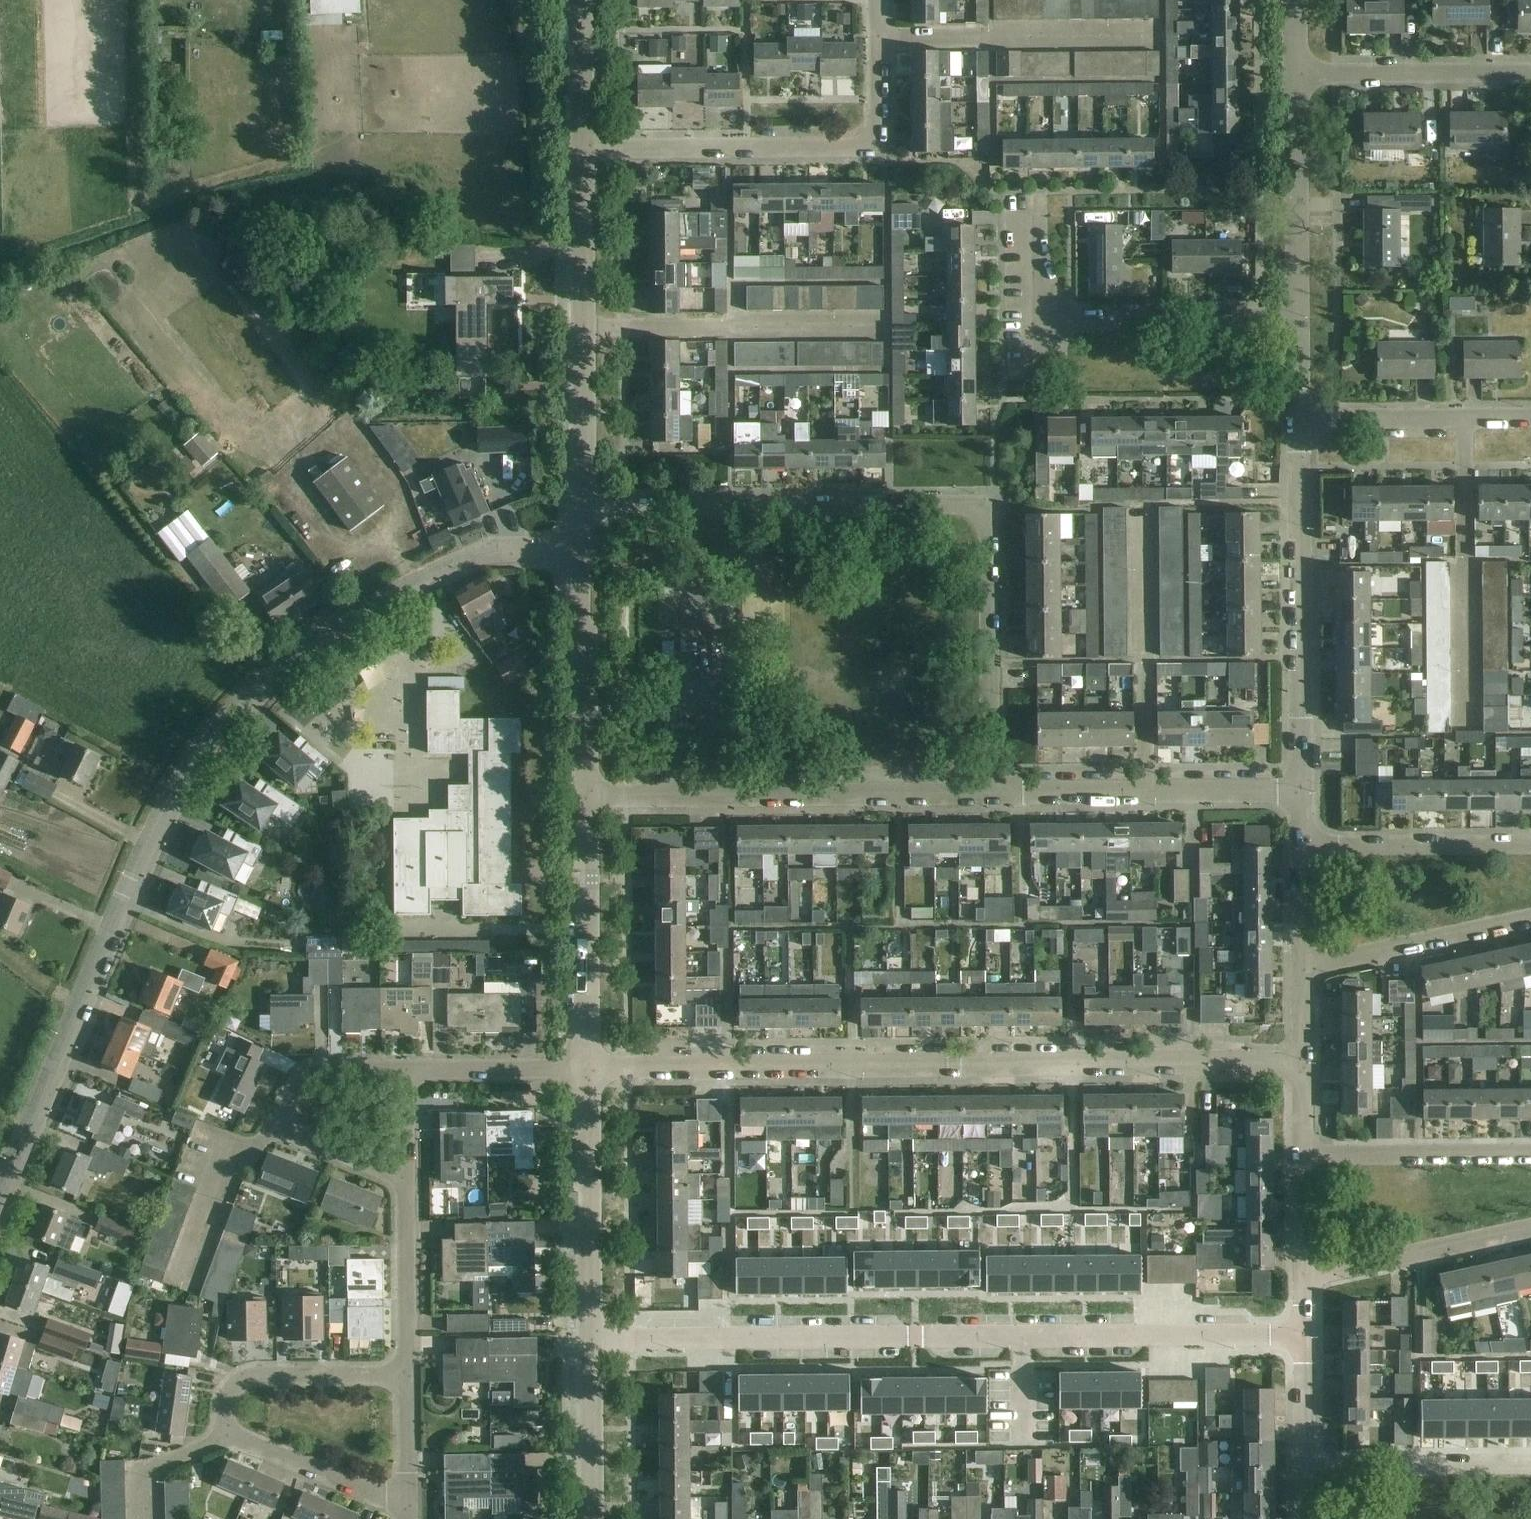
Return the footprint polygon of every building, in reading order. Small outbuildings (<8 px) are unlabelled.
[(359,0),(310,0),(310,14),(359,13),(359,0)] [(638,8),(672,8),(672,2),(672,0),(638,0),(638,8)] [(830,14),(830,0),(810,0),(809,13),(830,14)] [(912,25),(938,25),(938,13),(956,13),(956,0),(912,0),(912,25)] [(976,24),(988,24),(987,0),(976,0),(976,24)] [(1007,0),(993,0),(994,21),(1007,21),(1007,0)] [(1019,0),(1007,0),(1007,21),(1019,21),(1019,0)] [(1032,0),(1019,0),(1019,21),(1032,21),(1032,0)] [(1045,0),(1032,0),(1032,21),(1045,21),(1045,0)] [(1058,0),(1045,0),(1045,21),(1058,21),(1058,0)] [(1071,0),(1058,0),(1058,21),(1071,20),(1071,0)] [(1083,0),(1071,0),(1071,20),(1083,20),(1083,0)] [(1096,0),(1083,0),(1083,20),(1096,20),(1096,0)] [(1109,0),(1096,0),(1096,20),(1109,20),(1109,0)] [(1122,0),(1109,0),(1109,20),(1122,20),(1122,0)] [(1135,0),(1122,0),(1122,20),(1135,20),(1135,0)] [(1147,0),(1135,0),(1135,20),(1147,20),(1147,0)] [(1147,20),(1159,19),(1158,0),(1147,0),(1147,20)] [(1238,0),(1211,0),(1212,13),(1238,13),(1238,0)] [(1348,33),(1401,32),(1401,0),(1348,1),(1348,33)] [(1486,24),(1487,24),(1487,0),(1433,0),(1433,24),(1486,24)] [(1519,1),(1509,1),(1509,23),(1519,23),(1519,32),(1530,32),(1530,0),(1519,0),(1519,1)] [(1176,1),(1166,1),(1166,14),(1176,14),(1176,1)] [(1238,36),(1238,13),(1212,13),(1212,36),(1238,36)] [(1176,33),(1176,14),(1166,14),(1166,33),(1176,33)] [(807,30),(833,30),(833,21),(807,21),(807,30)] [(1177,58),(1176,33),(1166,33),(1166,58),(1177,58)] [(661,52),(661,34),(651,34),(652,52),(661,52)] [(1238,60),(1238,36),(1212,36),(1212,47),(1190,47),(1191,60),(1203,60),(1212,60),(1238,60)] [(788,39),(788,45),(789,45),(789,71),(821,71),(820,45),(820,39),(788,39)] [(789,45),(788,45),(754,46),(755,77),(789,77),(789,71),(789,45)] [(820,45),(821,71),(821,77),(855,76),(854,45),(820,45)] [(912,53),(912,78),(950,78),(949,54),(938,54),(938,53),(912,53)] [(988,53),(976,53),(977,78),(988,78),(988,53)] [(1055,78),(1055,53),(1043,54),(1043,78),(1055,78)] [(1069,53),(1055,53),(1055,78),(1069,77),(1069,53)] [(1085,77),(1085,53),(1074,53),(1074,77),(1085,77)] [(1097,77),(1097,53),(1085,53),(1085,77),(1097,77)] [(1109,77),(1109,53),(1097,53),(1097,77),(1109,77)] [(1121,77),(1121,53),(1109,53),(1109,77),(1121,77)] [(1133,77),(1133,53),(1121,53),(1121,77),(1133,77)] [(1145,77),(1145,53),(1133,53),(1133,77),(1145,77)] [(1159,76),(1159,53),(1145,53),(1145,77),(1159,76)] [(1007,78),(1007,54),(996,54),(996,78),(1007,78)] [(1019,78),(1019,54),(1007,54),(1007,78),(1019,78)] [(1031,78),(1031,54),(1019,54),(1019,78),(1031,78)] [(1043,78),(1043,54),(1031,54),(1031,78),(1043,78)] [(1177,82),(1177,58),(1166,58),(1166,82),(1177,82)] [(1238,84),(1238,60),(1212,60),(1203,60),(1203,85),(1212,85),(1238,84)] [(673,70),(673,76),(673,102),(705,101),(705,76),(705,70),(673,70)] [(673,102),(673,76),(639,77),(639,108),(673,108),(673,102)] [(739,76),(705,76),(705,101),(705,107),(739,107),(739,76)] [(950,103),(950,78),(912,78),(912,103),(950,103)] [(988,103),(988,78),(977,78),(977,103),(988,103)] [(1177,110),(1177,82),(1166,82),(1167,110),(1177,110)] [(1153,96),(1153,84),(1124,85),(1125,96),(1153,96)] [(1238,109),(1238,84),(1212,85),(1212,96),(1189,96),(1189,109),(1238,109)] [(1026,97),(1026,85),(1003,85),(1004,113),(1015,113),(1015,97),(1026,97)] [(1052,97),(1052,85),(1026,85),(1026,97),(1051,97),(1052,97)] [(1078,97),(1078,85),(1052,85),(1052,97),(1051,97),(1051,105),(1063,105),(1062,97),(1078,97)] [(1101,97),(1101,85),(1078,85),(1078,97),(1101,97)] [(1125,96),(1124,85),(1101,85),(1101,97),(1125,96)] [(950,127),(950,103),(912,103),(913,128),(950,128),(950,127)] [(989,128),(988,103),(977,103),(977,128),(989,128)] [(1189,109),(1178,110),(1178,120),(1199,120),(1200,134),(1212,134),(1212,135),(1238,135),(1239,135),(1238,109),(1189,109)] [(1177,110),(1167,110),(1167,134),(1178,134),(1178,124),(1179,124),(1178,120),(1178,110),(1177,110)] [(1418,116),(1365,117),(1364,117),(1365,149),(1418,149),(1418,116)] [(1504,116),(1452,116),(1451,116),(1451,148),(1505,148),(1504,116)] [(954,127),(950,127),(950,128),(913,128),(913,153),(954,153),(954,127)] [(989,128),(977,128),(977,152),(989,152),(989,128)] [(1154,141),(1134,141),(1125,142),(1125,168),(1154,167),(1154,141)] [(1027,168),(1026,142),(1003,143),(1003,169),(1027,168)] [(1052,168),(1052,142),(1026,142),(1027,168),(1052,168)] [(1079,168),(1079,142),(1052,142),(1052,168),(1079,168)] [(1101,168),(1101,142),(1079,142),(1079,168),(1101,168)] [(1125,168),(1125,142),(1101,142),(1101,168),(1125,168)] [(681,165),(663,164),(662,177),(680,178),(681,165)] [(833,212),(833,186),(809,187),(809,224),(820,224),(821,213),(833,212)] [(858,212),(858,186),(833,186),(833,212),(845,212),(846,227),(859,227),(858,212)] [(883,186),(858,186),(858,212),(883,212),(883,186)] [(759,213),(759,187),(734,187),(734,213),(759,213)] [(785,213),(784,187),(759,187),(759,213),(785,213)] [(809,224),(809,187),(784,187),(785,213),(784,225),(809,224)] [(653,214),(652,214),(652,239),(715,239),(715,214),(711,214),(689,214),(687,214),(681,214),(681,203),(653,203),(653,214)] [(1484,212),(1485,265),(1518,265),(1517,211),(1484,212)] [(1367,213),(1365,213),(1365,214),(1365,229),(1365,230),(1365,267),(1385,267),(1397,267),(1397,242),(1397,216),(1397,213),(1396,213),(1367,213)] [(726,214),(715,214),(715,239),(726,239),(726,214)] [(921,215),(891,215),(892,253),(902,253),(902,243),(904,243),(904,230),(920,230),(921,215)] [(925,239),(925,253),(947,253),(973,252),(973,227),(941,227),(941,239),(925,239)] [(1089,227),(1089,261),(1121,261),(1121,227),(1089,227)] [(652,239),(652,264),(678,264),(679,249),(714,249),(715,249),(715,239),(652,239)] [(714,249),(714,264),(726,263),(726,239),(715,239),(715,249),(714,249)] [(1206,273),(1206,242),(1172,242),(1172,274),(1206,273)] [(1239,242),(1206,242),(1206,273),(1239,273),(1239,242)] [(479,244),(479,255),(503,254),(503,244),(479,244)] [(973,277),(973,252),(947,253),(947,277),(973,277)] [(902,253),(892,253),(892,277),(902,277),(902,253)] [(735,257),(735,269),(735,280),(760,280),(760,269),(760,257),(735,257)] [(834,280),(834,268),(834,259),(823,259),(823,268),(809,268),(809,280),(834,280)] [(834,280),(859,279),(859,268),(844,268),(844,259),(834,259),(834,268),(834,280)] [(784,280),(784,268),(784,261),(772,261),(772,268),(760,269),(760,280),(784,280)] [(809,280),(809,268),(795,268),(795,261),(784,261),(784,268),(784,280),(809,280)] [(1121,261),(1089,261),(1090,294),(1121,294),(1121,261)] [(678,289),(678,264),(652,264),(652,289),(678,289)] [(446,269),(411,268),(410,285),(445,286),(446,269)] [(883,268),(859,268),(859,279),(884,279),(883,268)] [(726,273),(715,273),(715,289),(726,289),(726,273)] [(903,301),(902,277),(892,277),(892,301),(903,301)] [(973,277),(947,277),(948,302),(974,302),(973,277)] [(458,306),(459,379),(459,399),(486,399),(486,306),(514,306),(514,278),(446,279),(446,306),(458,306)] [(821,312),(822,287),(809,288),(809,312),(821,312)] [(834,311),(834,287),(822,287),(821,312),(834,311)] [(846,311),(845,287),(834,287),(834,311),(846,311)] [(858,311),(857,287),(845,287),(846,311),(858,311)] [(870,311),(870,287),(857,287),(858,311),(870,311)] [(883,287),(870,287),(870,311),(883,311),(883,287)] [(759,312),(759,288),(747,288),(747,312),(759,312)] [(772,312),(771,288),(759,288),(759,312),(772,312)] [(784,312),(784,288),(771,288),(772,312),(784,312)] [(797,312),(796,288),(784,288),(784,312),(797,312)] [(809,312),(809,288),(796,288),(797,312),(809,312)] [(678,314),(678,289),(652,289),(652,314),(678,314)] [(715,289),(715,314),(726,314),(726,289),(715,289)] [(903,301),(892,301),(892,327),(916,327),(916,315),(903,315),(903,301)] [(974,302),(948,302),(948,326),(974,327),(974,302)] [(974,327),(948,326),(943,326),(943,338),(932,338),(932,351),(974,351),(974,327)] [(917,338),(916,327),(892,327),(892,352),(903,352),(903,338),(917,338)] [(679,367),(678,342),(652,342),(652,367),(679,367)] [(726,368),(726,342),(714,342),(715,368),(726,368)] [(1464,377),(1482,377),(1518,377),(1518,343),(1464,343),(1464,377)] [(747,368),(747,344),(734,344),(734,368),(747,368)] [(759,368),(759,344),(747,344),(747,368),(759,368)] [(772,368),(772,344),(759,344),(759,368),(772,368)] [(784,368),(784,344),(772,344),(772,368),(784,368)] [(797,368),(797,344),(784,344),(784,368),(797,368)] [(809,368),(809,344),(797,344),(797,368),(809,368)] [(822,368),(821,344),(809,344),(809,368),(822,368)] [(834,368),(834,344),(821,344),(822,368),(834,368)] [(846,368),(846,344),(834,344),(834,368),(846,368)] [(858,368),(858,344),(846,344),(846,368),(858,368)] [(871,368),(871,344),(858,344),(858,368),(871,368)] [(883,368),(883,344),(871,344),(871,368),(883,368)] [(1432,345),(1378,346),(1378,378),(1432,378),(1432,345)] [(932,351),(926,351),(926,352),(923,352),(923,361),(926,361),(926,364),(934,363),(935,377),(948,376),(974,376),(974,351),(932,351)] [(903,377),(903,352),(892,352),(893,377),(903,377)] [(679,367),(652,367),(653,392),(681,391),(681,380),(695,380),(695,367),(679,367)] [(726,392),(726,368),(715,368),(715,392),(726,392)] [(858,387),(858,375),(833,376),(833,387),(842,387),(842,400),(859,400),(858,387)] [(883,387),(883,375),(858,375),(858,387),(883,387)] [(760,376),(734,376),(734,388),(760,388),(760,376)] [(785,388),(784,376),(760,376),(760,388),(785,388)] [(810,387),(810,376),(784,376),(785,388),(810,387)] [(833,387),(833,376),(810,376),(810,387),(833,387)] [(974,376),(948,376),(948,401),(974,401),(974,376)] [(903,401),(903,377),(893,377),(893,400),(903,401)] [(681,417),(681,391),(653,392),(653,417),(681,417)] [(726,392),(715,392),(715,417),(727,417),(726,392)] [(903,401),(893,400),(893,427),(904,427),(903,401)] [(974,401),(948,401),(949,426),(975,426),(974,401)] [(681,417),(653,417),(653,443),(681,442),(692,442),(691,417),(681,417)] [(727,442),(727,417),(715,417),(715,442),(727,442)] [(1191,456),(1191,419),(1165,420),(1166,446),(1166,456),(1191,456)] [(1216,456),(1215,419),(1191,419),(1191,456),(1216,456)] [(1241,419),(1215,419),(1216,456),(1216,484),(1216,500),(1241,500),(1241,489),(1225,489),(1225,476),(1228,476),(1228,458),(1241,458),(1241,431),(1242,431),(1242,428),(1241,428),(1241,419)] [(834,420),(834,442),(834,468),(860,468),(860,422),(859,422),(859,420),(834,420)] [(1035,433),(1036,461),(1049,461),(1049,456),(1074,456),(1074,420),(1048,420),(1048,433),(1035,433)] [(1118,446),(1118,420),(1091,420),(1091,458),(1117,458),(1117,446),(1118,446)] [(1142,446),(1142,420),(1118,420),(1118,446),(1142,446)] [(1166,446),(1165,420),(1142,420),(1142,446),(1166,446)] [(872,422),(860,422),(860,468),(885,468),(884,428),(872,429),(872,422)] [(795,442),(786,442),(786,469),(810,469),(810,442),(810,424),(795,424),(795,442)] [(760,425),(735,425),(735,469),(760,469),(760,425)] [(777,425),(760,425),(760,469),(786,469),(786,442),(785,436),(777,436),(777,425)] [(215,428),(204,437),(219,454),(230,446),(215,428)] [(525,428),(478,430),(479,453),(526,452),(525,428)] [(454,451),(471,444),(465,429),(448,437),(454,451)] [(187,447),(203,467),(217,455),(201,436),(187,447)] [(834,468),(834,442),(810,442),(810,469),(834,468)] [(354,534),(384,510),(344,460),(314,484),(354,534)] [(1036,487),(1049,486),(1049,461),(1036,461),(1036,487)] [(464,464),(419,483),(425,495),(439,489),(448,510),(456,528),(461,526),(463,528),(470,525),(470,522),(491,513),(471,468),(467,470),(464,464)] [(1216,484),(1200,484),(1200,500),(1216,500),(1216,484)] [(1427,522),(1427,487),(1401,488),(1401,522),(1427,522)] [(1452,487),(1427,487),(1427,522),(1452,521),(1452,487)] [(1503,521),(1503,487),(1478,487),(1479,521),(1503,521)] [(1528,521),(1528,487),(1503,487),(1503,521),(1528,521)] [(1376,488),(1352,488),(1352,522),(1364,522),(1364,542),(1377,542),(1377,522),(1376,522),(1376,488)] [(1401,522),(1401,488),(1376,488),(1376,522),(1377,522),(1401,522)] [(1080,501),(1092,501),(1119,501),(1118,489),(1079,489),(1080,501)] [(1131,489),(1118,489),(1119,501),(1143,501),(1143,489),(1131,489)] [(1167,489),(1143,489),(1143,501),(1167,501),(1167,489)] [(1191,489),(1167,489),(1167,501),(1191,500),(1191,492),(1191,489)] [(1126,520),(1126,508),(1103,509),(1103,520),(1126,520)] [(1182,508),(1159,508),(1159,520),(1182,519),(1182,508)] [(180,563),(188,557),(227,609),(250,592),(189,511),(158,534),(180,563)] [(1188,515),(1188,539),(1199,538),(1199,514),(1188,515)] [(1226,514),(1226,538),(1258,538),(1258,514),(1226,514)] [(1059,539),(1058,515),(1026,515),(1027,540),(1059,539)] [(1097,539),(1097,515),(1085,515),(1086,539),(1097,539)] [(1182,531),(1182,519),(1159,520),(1159,532),(1182,531)] [(1126,532),(1126,520),(1103,520),(1103,532),(1126,532)] [(1182,543),(1182,531),(1159,532),(1159,543),(1182,543)] [(1126,544),(1126,532),(1103,532),(1103,544),(1126,544)] [(1349,545),(1348,534),(1332,534),(1332,545),(1349,545)] [(1199,563),(1199,538),(1188,539),(1188,564),(1199,563)] [(1258,563),(1258,538),(1226,538),(1226,563),(1258,563)] [(1059,563),(1059,539),(1027,540),(1027,563),(1059,563)] [(1097,563),(1097,539),(1086,539),(1086,563),(1097,563)] [(1182,555),(1182,543),(1159,543),(1159,555),(1182,555)] [(1126,556),(1126,544),(1103,544),(1103,556),(1126,556)] [(1503,547),(1487,548),(1487,557),(1487,558),(1503,557),(1503,547)] [(1521,547),(1503,547),(1503,557),(1521,557),(1521,547)] [(1427,558),(1428,548),(1409,548),(1409,558),(1427,558)] [(1443,558),(1443,548),(1428,548),(1427,558),(1443,558)] [(1377,564),(1377,554),(1360,554),(1360,564),(1377,564)] [(1394,564),(1394,554),(1377,554),(1377,564),(1394,564)] [(1182,567),(1182,555),(1159,555),(1159,567),(1182,567)] [(1126,568),(1126,556),(1103,556),(1103,568),(1126,568)] [(1059,588),(1059,563),(1027,563),(1027,588),(1059,588)] [(1097,587),(1097,563),(1086,563),(1086,587),(1097,587)] [(1200,586),(1199,563),(1188,564),(1188,586),(1200,586)] [(1259,586),(1258,563),(1226,563),(1227,586),(1259,586)] [(1449,563),(1426,563),(1426,576),(1450,575),(1449,563)] [(1482,563),(1482,576),(1506,576),(1506,563),(1482,563)] [(261,600),(268,611),(279,627),(320,600),(298,567),(283,577),(280,573),(275,576),(281,586),(261,600)] [(653,567),(653,575),(653,579),(664,579),(664,567),(653,567)] [(1182,579),(1182,567),(1159,567),(1159,579),(1182,579)] [(1126,579),(1126,568),(1103,568),(1103,580),(1126,579)] [(1335,574),(1335,600),(1369,600),(1369,574),(1335,574)] [(1450,587),(1450,575),(1426,576),(1426,588),(1450,587)] [(1506,589),(1506,576),(1482,576),(1482,589),(1506,589)] [(498,605),(483,578),(455,594),(465,612),(481,643),(496,635),(490,624),(504,617),(497,606),(498,605)] [(1126,591),(1126,579),(1103,580),(1103,592),(1126,591)] [(1182,591),(1182,579),(1159,579),(1159,591),(1182,591)] [(1521,581),(1511,581),(1511,598),(1522,598),(1521,581)] [(1421,583),(1411,583),(1411,599),(1421,599),(1421,583)] [(1200,611),(1200,586),(1188,586),(1189,611),(1200,611)] [(1259,610),(1259,586),(1227,586),(1227,611),(1259,610)] [(1098,611),(1097,587),(1086,587),(1086,611),(1098,611)] [(1450,600),(1450,587),(1426,588),(1426,600),(1450,600)] [(1059,612),(1059,588),(1027,588),(1027,612),(1059,612)] [(1506,601),(1506,589),(1482,589),(1482,602),(1506,601)] [(1127,603),(1126,591),(1103,592),(1104,603),(1127,603)] [(1183,603),(1182,591),(1159,591),(1160,603),(1183,603)] [(1522,622),(1522,598),(1511,598),(1512,622),(1522,622)] [(1421,616),(1421,599),(1411,599),(1411,616),(1421,616)] [(1369,624),(1369,600),(1335,600),(1335,624),(1369,624)] [(1450,612),(1450,600),(1426,600),(1426,612),(1450,612)] [(1506,614),(1506,601),(1482,602),(1482,614),(1506,614)] [(1127,615),(1127,603),(1104,603),(1104,615),(1127,615)] [(1183,615),(1183,603),(1160,603),(1160,615),(1183,615)] [(1259,633),(1259,610),(1227,611),(1227,633),(1259,633)] [(1098,635),(1098,611),(1086,611),(1087,635),(1098,635)] [(1200,634),(1200,611),(1189,611),(1189,634),(1200,634)] [(1060,635),(1059,612),(1027,612),(1028,635),(1060,635)] [(1450,624),(1450,612),(1426,612),(1426,624),(1450,624)] [(1506,625),(1506,614),(1482,614),(1482,626),(1506,625)] [(1127,627),(1127,615),(1104,615),(1104,627),(1127,627)] [(1183,626),(1183,615),(1160,615),(1160,627),(1183,626)] [(1369,649),(1369,624),(1335,624),(1335,649),(1369,649)] [(1450,636),(1450,624),(1426,624),(1426,636),(1450,636)] [(1507,637),(1506,625),(1482,626),(1482,637),(1507,637)] [(1183,638),(1183,626),(1160,627),(1160,639),(1183,638)] [(1127,639),(1127,627),(1104,627),(1104,639),(1127,639)] [(1521,630),(1511,630),(1512,648),(1522,647),(1521,630)] [(1421,648),(1421,632),(1411,632),(1411,648),(1421,648)] [(1259,657),(1259,633),(1227,633),(1228,658),(1259,657)] [(1201,658),(1200,634),(1189,634),(1189,658),(1201,658)] [(1060,659),(1060,635),(1028,635),(1028,659),(1060,659)] [(1098,659),(1098,635),(1087,635),(1087,659),(1098,659)] [(1450,648),(1450,636),(1426,636),(1426,648),(1450,648)] [(1507,650),(1507,637),(1482,637),(1482,650),(1507,650)] [(1183,657),(1183,638),(1160,639),(1160,657),(1183,657)] [(1127,657),(1127,639),(1104,639),(1104,658),(1127,657)] [(1522,664),(1522,647),(1512,648),(1512,664),(1522,664)] [(1421,665),(1421,648),(1411,648),(1411,665),(1421,665)] [(1450,660),(1450,648),(1426,648),(1426,660),(1450,660)] [(1370,673),(1369,649),(1335,649),(1336,674),(1370,673)] [(1507,662),(1507,650),(1482,650),(1482,663),(1507,662)] [(528,673),(520,659),(513,663),(511,659),(497,668),(508,685),(528,673)] [(1450,672),(1450,660),(1426,660),(1426,673),(1450,672)] [(1507,674),(1507,662),(1482,663),(1483,674),(1507,674)] [(1180,676),(1180,664),(1157,664),(1157,676),(1180,676)] [(1204,676),(1204,664),(1180,664),(1180,676),(1204,676)] [(1227,676),(1227,664),(1204,664),(1204,676),(1227,676)] [(1252,664),(1227,664),(1227,676),(1253,676),(1252,664)] [(1062,665),(1037,665),(1037,684),(1057,684),(1062,684),(1062,677),(1062,665)] [(1085,677),(1085,665),(1062,665),(1062,677),(1085,677)] [(1105,665),(1085,665),(1085,677),(1085,691),(1105,691),(1105,665)] [(1133,665),(1108,665),(1109,677),(1133,677),(1133,665)] [(1450,685),(1450,672),(1426,673),(1426,681),(1426,685),(1450,685)] [(284,693),(300,681),(294,673),(278,686),(284,693)] [(1370,698),(1370,673),(1336,674),(1336,698),(1370,698)] [(1507,686),(1507,674),(1483,674),(1483,686),(1507,686)] [(1522,679),(1512,679),(1512,696),(1512,697),(1522,697),(1522,679)] [(1426,685),(1426,681),(1411,681),(1412,699),(1426,699),(1426,697),(1426,685)] [(1450,697),(1450,685),(1426,685),(1426,697),(1450,697)] [(1507,698),(1507,696),(1507,686),(1483,686),(1483,699),(1507,698)] [(427,691),(427,692),(428,692),(428,730),(427,730),(427,731),(428,731),(428,754),(468,754),(469,786),(448,786),(448,812),(428,812),(428,811),(427,811),(427,819),(392,820),(392,821),(393,821),(394,916),(431,916),(431,901),(463,901),(463,917),(522,916),(522,885),(511,885),(510,754),(521,753),(521,719),(460,720),(460,691),(427,691)] [(1450,709),(1450,697),(1426,697),(1426,699),(1427,709),(1450,709)] [(1336,698),(1330,698),(1330,710),(1336,710),(1336,723),(1344,723),(1344,734),(1380,734),(1380,721),(1370,721),(1370,698),(1336,698)] [(1507,710),(1507,698),(1483,699),(1483,710),(1507,710)] [(1181,714),(1180,714),(1181,746),(1204,746),(1204,714),(1193,714),(1193,701),(1181,701),(1181,714)] [(1204,707),(1204,714),(1204,746),(1228,746),(1228,714),(1228,707),(1204,707)] [(1451,721),(1450,709),(1427,709),(1427,721),(1451,721)] [(1507,713),(1507,710),(1483,710),(1483,733),(1483,739),(1506,739),(1507,739),(1507,713)] [(1108,714),(1084,715),(1085,747),(1109,746),(1108,714)] [(1133,714),(1108,714),(1109,746),(1133,746),(1133,714)] [(1181,746),(1180,714),(1157,714),(1157,746),(1181,746)] [(1253,714),(1228,714),(1228,746),(1253,746),(1253,714)] [(1062,747),(1062,715),(1037,715),(1037,747),(1062,747)] [(1084,715),(1062,715),(1062,747),(1085,747),(1084,715)] [(2,744),(20,754),(35,725),(16,716),(2,744)] [(1451,733),(1451,721),(1427,721),(1427,733),(1451,733)] [(1469,746),(1468,733),(1455,733),(1455,746),(1469,746)] [(1483,739),(1483,733),(1468,733),(1469,746),(1483,745),(1483,739)] [(284,776),(295,785),(307,771),(317,780),(332,762),(308,743),(300,753),(279,735),(276,739),(273,737),(261,750),(264,753),(261,757),(273,767),(271,770),(282,780),(284,776)] [(1520,739),(1520,748),(1530,748),(1530,738),(1520,739)] [(1520,748),(1520,739),(1507,739),(1506,739),(1506,748),(1520,748)] [(64,775),(68,777),(86,786),(100,758),(65,740),(59,753),(72,759),(64,775)] [(1355,740),(1355,752),(1377,752),(1377,740),(1355,740)] [(1418,740),(1405,740),(1405,749),(1418,749),(1418,740)] [(1431,740),(1418,740),(1418,749),(1431,749),(1431,740)] [(1377,752),(1355,752),(1355,765),(1377,765),(1377,752)] [(1377,765),(1355,765),(1355,776),(1377,776),(1377,765)] [(1470,767),(1458,767),(1458,782),(1443,782),(1444,812),(1469,811),(1469,772),(1470,771),(1470,767)] [(1418,782),(1418,769),(1404,769),(1404,783),(1376,783),(1376,809),(1392,809),(1392,812),(1418,812),(1418,782)] [(1520,811),(1520,770),(1520,781),(1495,782),(1495,772),(1494,772),(1494,811),(1520,811)] [(1526,770),(1520,770),(1520,811),(1530,811),(1530,770),(1526,770)] [(1482,772),(1482,771),(1470,771),(1469,772),(1469,811),(1494,811),(1494,772),(1482,772)] [(22,786),(31,791),(49,800),(56,786),(29,772),(22,786)] [(249,821),(260,829),(270,813),(292,828),(304,809),(268,785),(261,796),(239,781),(236,786),(233,783),(223,798),(226,800),(223,805),(237,814),(235,817),(247,825),(249,821)] [(1443,782),(1418,782),(1418,812),(1444,812),(1443,782)] [(1106,874),(1106,825),(1081,826),(1081,852),(1092,852),(1092,867),(1081,867),(1081,879),(1097,879),(1097,891),(1107,891),(1106,874)] [(1131,860),(1131,825),(1106,825),(1106,874),(1116,874),(1116,859),(1130,859),(1130,860),(1131,860)] [(1155,867),(1155,825),(1131,825),(1131,860),(1144,860),(1144,868),(1155,867)] [(1180,851),(1180,825),(1155,825),(1155,867),(1165,867),(1165,851),(1180,851)] [(959,853),(959,826),(935,827),(935,854),(959,853)] [(984,853),(984,826),(959,826),(959,853),(960,868),(984,868),(984,853)] [(1009,852),(1009,826),(984,826),(984,853),(984,868),(1009,868),(1009,852)] [(1056,852),(1057,826),(1030,826),(1030,852),(1056,852)] [(1081,852),(1081,826),(1057,826),(1056,852),(1056,869),(1067,869),(1067,856),(1066,856),(1066,852),(1081,852)] [(813,854),(813,827),(788,828),(788,854),(813,854)] [(837,854),(837,827),(813,827),(813,854),(813,869),(837,869),(837,854)] [(863,854),(862,827),(837,827),(837,854),(863,854)] [(887,827),(862,827),(863,854),(887,854),(887,827)] [(935,854),(935,827),(909,827),(909,854),(909,868),(935,868),(935,854)] [(708,850),(708,828),(695,828),(695,850),(708,850)] [(719,828),(708,828),(708,850),(709,850),(719,850),(719,828)] [(764,869),(764,828),(737,828),(738,869),(764,869)] [(788,854),(788,828),(764,828),(764,869),(764,881),(778,881),(778,866),(774,865),(774,854),(788,854)] [(1243,849),(1231,849),(1231,864),(1231,874),(1235,874),(1270,874),(1270,849),(1269,849),(1269,828),(1244,828),(1244,849),(1243,849)] [(221,872),(233,879),(241,862),(254,869),(264,848),(237,834),(231,846),(207,833),(205,838),(201,836),(193,852),(196,854),(194,858),(208,866),(206,869),(219,876),(221,872)] [(1199,875),(1211,875),(1231,874),(1231,864),(1213,864),(1213,849),(1199,849),(1199,875)] [(655,851),(655,877),(685,877),(684,850),(655,851)] [(719,863),(719,850),(709,850),(709,863),(719,863)] [(735,896),(736,868),(720,868),(719,895),(735,896)] [(960,880),(960,868),(935,868),(935,880),(960,880)] [(813,881),(813,869),(788,869),(788,881),(813,881)] [(863,880),(863,869),(837,869),(837,881),(863,880)] [(888,869),(863,869),(863,880),(888,880),(888,869)] [(5,889),(11,875),(0,870),(0,887),(5,889)] [(1188,903),(1188,888),(1188,871),(1174,871),(1174,903),(1188,903)] [(1270,899),(1270,874),(1235,874),(1235,899),(1270,899)] [(719,875),(709,875),(709,901),(719,901),(719,875)] [(1211,900),(1211,875),(1199,875),(1199,899),(1199,900),(1207,900),(1211,900)] [(685,901),(685,877),(655,877),(656,901),(685,901)] [(198,924),(211,930),(218,912),(231,918),(240,897),(211,885),(206,897),(181,887),(179,891),(175,890),(169,906),(172,908),(170,913),(185,919),(184,922),(197,928),(198,924)] [(31,907),(0,893),(0,926),(19,934),(31,907)] [(252,903),(271,909),(274,899),(255,894),(252,903)] [(1014,898),(1013,898),(984,898),(984,921),(1014,921),(1014,898)] [(1156,920),(1155,898),(1131,899),(1132,921),(1156,920)] [(1027,921),(1056,921),(1056,907),(1039,907),(1039,899),(1027,899),(1027,921)] [(1132,921),(1131,899),(1106,899),(1106,921),(1132,921)] [(1199,900),(1199,899),(1194,899),(1194,924),(1207,924),(1207,900),(1199,900)] [(1270,899),(1235,899),(1233,899),(1233,923),(1270,923),(1270,899)] [(698,901),(685,901),(656,901),(656,928),(685,928),(685,913),(698,913),(698,901)] [(728,906),(716,906),(716,910),(710,910),(711,928),(728,928),(728,906)] [(911,907),(911,919),(932,918),(931,906),(911,907)] [(764,907),(764,911),(764,923),(789,923),(789,907),(764,907)] [(1081,907),(1056,907),(1056,921),(1081,921),(1081,907)] [(863,908),(864,920),(884,920),(884,908),(863,908)] [(984,909),(976,909),(976,921),(984,921),(984,909)] [(764,923),(764,911),(735,912),(736,923),(764,923)] [(825,911),(813,911),(813,923),(825,924),(825,911)] [(1098,936),(1098,923),(1085,923),(1085,937),(1098,936)] [(1270,948),(1270,923),(1233,923),(1226,924),(1226,933),(1235,933),(1235,948),(1270,948)] [(685,928),(656,928),(656,954),(685,954),(685,928)] [(728,928),(711,928),(711,944),(718,944),(718,948),(728,948),(728,928)] [(1108,942),(1133,942),(1133,928),(1108,928),(1108,942)] [(1176,956),(1190,956),(1190,928),(1176,929),(1176,956)] [(1063,931),(1041,930),(1041,938),(1050,939),(1050,955),(1064,955),(1063,938),(1064,938),(1063,931)] [(307,960),(310,960),(328,960),(343,959),(343,937),(307,937),(307,960)] [(438,942),(390,942),(390,953),(412,953),(432,953),(438,953),(438,942)] [(1516,948),(1522,978),(1523,978),(1530,976),(1530,944),(1516,948)] [(1213,974),(1213,948),(1199,948),(1199,974),(1213,974)] [(1271,972),(1270,948),(1235,948),(1235,973),(1271,972)] [(1522,978),(1516,948),(1492,953),(1499,983),(1501,993),(1525,988),(1523,978),(1522,978)] [(1035,949),(1035,971),(1036,971),(1036,982),(1060,982),(1060,970),(1043,971),(1042,949),(1035,949)] [(212,982),(227,988),(231,979),(237,981),(242,969),(236,967),(238,962),(212,951),(205,965),(217,971),(212,982)] [(489,951),(488,980),(497,980),(498,952),(489,951)] [(720,952),(708,952),(708,978),(720,978),(720,952)] [(412,989),(381,989),(381,1029),(401,1029),(401,1033),(419,1033),(419,1022),(433,1022),(432,988),(432,968),(432,959),(432,953),(412,953),(412,989)] [(1499,983),(1492,953),(1469,958),(1475,988),(1499,983)] [(685,978),(685,954),(656,954),(656,979),(685,978)] [(1475,988),(1469,958),(1445,963),(1452,993),(1475,988)] [(343,985),(343,959),(328,960),(328,985),(343,985)] [(432,959),(432,968),(432,988),(451,988),(451,959),(432,959)] [(328,960),(310,960),(310,978),(304,978),(304,996),(271,997),(272,1034),(299,1034),(299,1015),(314,1015),(313,986),(328,985),(328,960)] [(1084,988),(1084,1025),(1110,1025),(1110,990),(1096,991),(1096,963),(1072,963),(1073,988),(1084,988)] [(1452,993),(1445,963),(1421,968),(1428,998),(1452,993)] [(839,966),(802,964),(801,982),(838,984),(839,966)] [(140,1002),(159,1010),(171,1015),(182,987),(199,994),(205,979),(182,969),(178,981),(153,971),(140,1002)] [(986,983),(985,971),(961,971),(961,983),(986,983)] [(887,984),(887,972),(862,972),(862,985),(887,984)] [(912,972),(887,972),(887,984),(912,984),(912,972)] [(936,972),(912,972),(912,984),(936,984),(936,972)] [(1271,998),(1271,972),(1235,973),(1235,975),(1235,984),(1235,985),(1245,985),(1245,998),(1264,998),(1271,998)] [(1158,986),(1158,1025),(1182,1024),(1182,986),(1168,986),(1168,975),(1158,975),(1158,986)] [(1134,986),(1135,1025),(1158,1025),(1158,986),(1144,986),(1144,976),(1134,976),(1134,986)] [(720,990),(720,978),(708,978),(685,978),(656,979),(656,1005),(685,1004),(685,991),(720,990)] [(520,995),(485,995),(484,1033),(502,1033),(502,1028),(521,1027),(521,1002),(536,1002),(536,981),(520,981),(520,995)] [(1362,984),(1359,981),(1346,981),(1343,984),(1343,993),(1341,993),(1341,1018),(1371,1018),(1371,993),(1362,993),(1362,984)] [(1414,981),(1410,982),(1402,982),(1402,1003),(1404,1003),(1414,1003),(1414,981)] [(1402,1003),(1402,982),(1388,982),(1389,1003),(1402,1003)] [(790,1027),(789,985),(765,986),(765,1027),(790,1027)] [(815,1027),(815,985),(789,985),(790,1027),(815,1027)] [(840,1000),(840,985),(815,985),(815,1027),(840,1027),(840,1000)] [(1036,1025),(1036,999),(1036,985),(1011,986),(1011,1026),(1036,1025)] [(765,1027),(765,986),(739,986),(739,1001),(740,1028),(765,1027)] [(962,1026),(961,1000),(961,986),(936,986),(936,1000),(936,1026),(962,1026)] [(1011,1026),(1011,986),(986,986),(986,999),(986,1026),(1011,1026)] [(1135,1025),(1134,986),(1110,986),(1110,990),(1110,1025),(1135,1025)] [(381,1029),(381,989),(342,989),(343,1034),(361,1034),(361,1030),(381,1029)] [(484,1033),(485,995),(448,995),(448,1028),(467,1028),(467,1033),(484,1033)] [(1212,1024),(1212,996),(1200,996),(1200,1024),(1212,1024)] [(1224,996),(1212,996),(1212,1024),(1224,1024),(1224,996)] [(986,1026),(986,999),(961,1000),(962,1026),(986,1026)] [(1060,999),(1052,999),(1036,999),(1036,1025),(1060,1025),(1060,999)] [(887,1026),(887,1000),(861,1000),(861,1027),(887,1026)] [(912,1026),(912,1000),(887,1000),(887,1026),(912,1026)] [(936,1026),(936,1000),(912,1000),(912,1026),(936,1026)] [(1414,1017),(1414,1003),(1404,1003),(1404,1017),(1414,1017)] [(696,1006),(696,1028),(709,1028),(709,1006),(696,1006)] [(720,1006),(709,1006),(709,1028),(720,1028),(720,1006)] [(123,1018),(112,1043),(140,1054),(151,1059),(162,1035),(193,1048),(199,1033),(167,1021),(143,1011),(138,1024),(123,1018)] [(1414,1033),(1414,1017),(1404,1017),(1404,1033),(1414,1033)] [(1371,1042),(1371,1018),(1341,1018),(1341,1042),(1371,1042)] [(1467,1040),(1467,1030),(1453,1031),(1453,1041),(1467,1040)] [(1500,1040),(1500,1030),(1486,1030),(1486,1040),(1500,1040)] [(1514,1040),(1514,1030),(1500,1030),(1500,1040),(1514,1040)] [(1453,1041),(1453,1031),(1439,1031),(1439,1041),(1453,1041)] [(234,1050),(231,1049),(228,1048),(217,1071),(227,1076),(216,1100),(243,1113),(266,1065),(257,1061),(263,1050),(239,1039),(234,1050)] [(1404,1051),(1404,1065),(1415,1065),(1415,1041),(1404,1041),(1404,1051)] [(1379,1042),(1371,1042),(1341,1042),(1342,1066),(1371,1066),(1379,1066),(1379,1042)] [(140,1054),(112,1043),(103,1066),(130,1077),(140,1054)] [(1509,1047),(1495,1048),(1495,1058),(1509,1057),(1509,1047)] [(1447,1058),(1447,1048),(1433,1048),(1433,1058),(1447,1058)] [(1461,1048),(1447,1048),(1447,1058),(1461,1058),(1461,1048)] [(1495,1048),(1481,1048),(1481,1058),(1495,1058),(1495,1048)] [(1415,1089),(1415,1065),(1404,1065),(1405,1088),(1401,1088),(1401,1089),(1415,1089)] [(1371,1090),(1371,1066),(1342,1066),(1342,1090),(1371,1090)] [(129,1091),(157,1102),(162,1090),(133,1079),(129,1091)] [(1415,1098),(1415,1089),(1401,1089),(1400,1098),(1415,1098)] [(1371,1114),(1371,1090),(1342,1090),(1342,1114),(1371,1114)] [(1448,1120),(1447,1090),(1423,1091),(1423,1120),(1448,1120)] [(1471,1120),(1471,1090),(1447,1090),(1448,1120),(1471,1120)] [(1495,1119),(1495,1090),(1471,1090),(1471,1120),(1495,1119)] [(1519,1119),(1519,1090),(1495,1090),(1495,1119),(1519,1119)] [(1519,1090),(1519,1119),(1530,1119),(1530,1090),(1519,1090)] [(1109,1122),(1108,1096),(1083,1097),(1083,1117),(1083,1123),(1083,1138),(1109,1138),(1109,1122)] [(1133,1122),(1132,1096),(1108,1096),(1109,1122),(1133,1122)] [(1158,1122),(1158,1096),(1132,1096),(1133,1122),(1133,1138),(1158,1138),(1158,1122)] [(1158,1122),(1158,1138),(1159,1138),(1183,1138),(1183,1122),(1183,1096),(1158,1096),(1158,1122)] [(89,1098),(77,1126),(97,1134),(95,1138),(109,1145),(114,1133),(111,1132),(119,1113),(140,1122),(146,1109),(117,1097),(113,1108),(89,1098)] [(1011,1123),(1011,1097),(986,1098),(987,1124),(1011,1123)] [(1036,1123),(1036,1097),(1011,1097),(1011,1123),(1036,1123)] [(1061,1097),(1036,1097),(1036,1123),(1036,1138),(1062,1138),(1062,1123),(1062,1117),(1061,1097)] [(912,1124),(912,1098),(888,1099),(888,1125),(888,1141),(912,1140),(912,1124)] [(937,1124),(937,1098),(912,1098),(912,1124),(937,1124)] [(962,1124),(962,1098),(937,1098),(937,1124),(962,1124)] [(987,1124),(986,1098),(962,1098),(962,1124),(987,1124)] [(1390,1098),(1390,1100),(1390,1120),(1400,1120),(1400,1098),(1390,1098)] [(1415,1098),(1400,1098),(1400,1120),(1415,1120),(1415,1098)] [(791,1141),(790,1099),(766,1100),(766,1126),(767,1142),(791,1141)] [(815,1141),(815,1099),(790,1099),(791,1141),(815,1141)] [(841,1099),(815,1099),(815,1141),(841,1141),(841,1125),(841,1119),(841,1099)] [(888,1125),(888,1099),(862,1099),(863,1125),(888,1125)] [(698,1121),(698,1122),(708,1122),(708,1100),(697,1100),(697,1121),(698,1121)] [(721,1122),(721,1100),(708,1100),(708,1122),(721,1122)] [(766,1126),(766,1100),(741,1100),(741,1126),(766,1126)] [(172,1123),(192,1131),(197,1120),(176,1112),(172,1123)] [(533,1112),(488,1113),(489,1155),(515,1154),(516,1169),(534,1169),(533,1112)] [(489,1155),(488,1113),(441,1114),(442,1182),(464,1181),(464,1170),(460,1170),(459,1155),(489,1155)] [(1205,1146),(1205,1147),(1217,1146),(1217,1129),(1217,1115),(1216,1115),(1201,1115),(1201,1146),(1205,1146)] [(1237,1129),(1217,1129),(1217,1146),(1229,1146),(1229,1145),(1246,1145),(1246,1146),(1271,1146),(1271,1120),(1245,1120),(1246,1121),(1237,1121),(1237,1129)] [(698,1121),(697,1121),(685,1121),(685,1123),(657,1124),(657,1151),(721,1151),(721,1149),(698,1149),(698,1122),(698,1121)] [(158,1145),(162,1132),(145,1127),(141,1140),(158,1145)] [(1123,1138),(1109,1138),(1110,1150),(1123,1150),(1123,1138)] [(1011,1151),(1011,1139),(987,1140),(987,1151),(1011,1151)] [(1037,1151),(1036,1139),(1011,1139),(1011,1151),(1012,1161),(1024,1161),(1024,1151),(1037,1151)] [(937,1152),(937,1140),(912,1140),(912,1152),(937,1152)] [(952,1140),(937,1140),(937,1152),(952,1152),(952,1140)] [(987,1140),(972,1140),(972,1152),(987,1151),(987,1140)] [(888,1152),(888,1141),(863,1141),(864,1153),(888,1152)] [(767,1154),(767,1142),(742,1142),(742,1154),(767,1154)] [(130,1161),(115,1155),(94,1146),(89,1158),(67,1149),(52,1185),(76,1195),(87,1170),(105,1177),(108,1170),(124,1177),(130,1161)] [(1217,1146),(1205,1147),(1205,1170),(1210,1170),(1230,1170),(1229,1146),(1217,1146)] [(1272,1171),(1271,1146),(1246,1146),(1246,1171),(1272,1171)] [(721,1161),(721,1151),(657,1151),(657,1176),(687,1175),(687,1160),(721,1161)] [(258,1183),(306,1202),(317,1174),(269,1155),(258,1183)] [(1210,1170),(1205,1170),(1195,1171),(1195,1195),(1197,1195),(1210,1195),(1210,1170)] [(1272,1195),(1272,1171),(1246,1171),(1246,1196),(1272,1195)] [(700,1200),(700,1174),(687,1175),(657,1176),(658,1201),(687,1200),(700,1200)] [(845,1178),(832,1177),(832,1204),(845,1204),(845,1178)] [(322,1208),(370,1227),(381,1199),(356,1189),(355,1192),(332,1183),(333,1180),(332,1180),(322,1208)] [(719,1181),(718,1202),(730,1202),(730,1181),(719,1181)] [(173,1182),(169,1194),(191,1202),(196,1190),(173,1182)] [(1000,1191),(987,1191),(987,1209),(1000,1209),(1000,1191)] [(169,1194),(165,1205),(187,1213),(191,1202),(169,1194)] [(1159,1196),(1160,1211),(1191,1210),(1190,1195),(1159,1196)] [(1210,1219),(1210,1195),(1197,1195),(1197,1219),(1210,1219)] [(1272,1220),(1272,1195),(1246,1196),(1246,1220),(1272,1220)] [(817,1198),(809,1198),(809,1210),(817,1210),(817,1198)] [(687,1226),(687,1200),(658,1201),(658,1227),(687,1226)] [(730,1202),(718,1202),(718,1224),(730,1224),(730,1202)] [(187,1213),(165,1205),(160,1217),(183,1226),(187,1213)] [(92,1226),(43,1206),(31,1235),(68,1251),(74,1235),(86,1240),(92,1226)] [(257,1217),(233,1208),(229,1220),(253,1229),(257,1217)] [(885,1212),(874,1212),(874,1217),(874,1224),(885,1224),(885,1217),(885,1212)] [(1107,1214),(1096,1215),(1096,1227),(1107,1227),(1107,1214)] [(1140,1214),(1129,1214),(1129,1227),(1140,1226),(1140,1214)] [(1008,1215),(997,1216),(997,1217),(997,1228),(1008,1228),(1008,1215)] [(1019,1215),(1008,1215),(1008,1228),(1019,1227),(1019,1215)] [(1052,1215),(1041,1215),(1041,1227),(1052,1227),(1052,1215)] [(1063,1215),(1052,1215),(1052,1227),(1063,1227),(1063,1215)] [(1096,1215),(1085,1215),(1085,1227),(1096,1227),(1096,1215)] [(141,1233),(125,1226),(101,1216),(96,1229),(121,1240),(122,1238),(137,1244),(141,1233)] [(183,1226),(160,1217),(156,1229),(178,1237),(183,1226)] [(858,1217),(847,1218),(847,1230),(858,1230),(858,1217)] [(916,1217),(905,1218),(905,1230),(916,1230),(916,1217)] [(927,1217),(916,1217),(916,1230),(927,1229),(927,1217)] [(958,1217),(947,1217),(947,1229),(958,1229),(958,1217)] [(969,1217),(958,1217),(958,1229),(970,1229),(969,1217)] [(758,1218),(747,1218),(747,1230),(758,1230),(758,1218)] [(770,1218),(758,1218),(758,1230),(770,1230),(770,1218)] [(802,1218),(791,1218),(791,1230),(802,1230),(802,1218)] [(813,1218),(802,1218),(802,1230),(813,1230),(813,1218)] [(847,1218),(836,1218),(836,1230),(847,1230),(847,1218)] [(253,1229),(229,1220),(224,1231),(248,1240),(253,1229)] [(1202,1244),(1219,1244),(1272,1244),(1272,1220),(1246,1220),(1235,1220),(1235,1231),(1203,1231),(1202,1243),(1202,1244)] [(514,1223),(489,1224),(489,1264),(489,1275),(513,1274),(513,1293),(535,1293),(534,1223),(514,1223)] [(489,1277),(489,1264),(489,1224),(456,1225),(456,1240),(443,1240),(443,1282),(475,1282),(474,1274),(488,1274),(488,1277),(489,1277)] [(701,1254),(700,1226),(687,1226),(658,1227),(658,1253),(701,1254)] [(178,1237),(156,1229),(151,1241),(174,1249),(178,1237)] [(248,1240),(224,1231),(221,1242),(245,1251),(248,1240)] [(1167,1235),(1151,1235),(1151,1250),(1167,1250),(1167,1235)] [(721,1254),(721,1237),(709,1237),(709,1254),(721,1254)] [(174,1249),(151,1241),(147,1253),(170,1261),(174,1249)] [(245,1251),(221,1242),(217,1252),(241,1261),(245,1251)] [(1219,1256),(1219,1244),(1202,1244),(1202,1243),(1196,1243),(1196,1256),(1196,1257),(1219,1256)] [(1272,1270),(1272,1244),(1219,1244),(1219,1256),(1219,1270),(1246,1270),(1272,1270)] [(302,1261),(329,1261),(328,1247),(302,1247),(290,1247),(290,1261),(302,1260),(302,1261)] [(353,1291),(353,1299),(353,1300),(383,1301),(383,1260),(350,1261),(350,1247),(328,1247),(329,1261),(329,1267),(348,1267),(348,1291),(353,1291)] [(241,1261),(217,1252),(212,1264),(236,1273),(241,1261)] [(894,1252),(874,1253),(874,1288),(895,1288),(894,1252)] [(916,1252),(894,1252),(895,1288),(917,1287),(916,1252)] [(936,1252),(916,1252),(917,1287),(936,1287),(939,1287),(938,1252),(936,1252)] [(943,1252),(938,1252),(939,1287),(944,1287),(959,1287),(959,1252),(943,1252)] [(980,1252),(959,1252),(959,1287),(980,1287),(980,1252)] [(170,1261),(147,1253),(143,1265),(165,1273),(170,1261)] [(721,1254),(709,1254),(701,1254),(658,1253),(658,1278),(698,1277),(698,1300),(710,1300),(710,1278),(710,1259),(721,1259),(721,1254)] [(874,1253),(853,1253),(853,1288),(874,1288),(874,1253)] [(1510,1260),(1517,1290),(1530,1287),(1530,1255),(1510,1260)] [(1118,1256),(1096,1257),(1096,1292),(1118,1291),(1118,1256)] [(1141,1256),(1118,1256),(1118,1291),(1141,1291),(1141,1256)] [(1159,1284),(1159,1256),(1147,1256),(1147,1285),(1159,1284)] [(1159,1284),(1171,1284),(1171,1256),(1159,1256),(1159,1284)] [(1171,1284),(1184,1284),(1184,1256),(1171,1256),(1171,1284)] [(1184,1256),(1184,1284),(1196,1284),(1196,1257),(1196,1256),(1184,1256)] [(1008,1257),(985,1257),(986,1292),(1008,1292),(1008,1257)] [(1030,1257),(1008,1257),(1008,1292),(1030,1292),(1030,1257)] [(1052,1257),(1030,1257),(1030,1292),(1052,1292),(1052,1257)] [(1074,1257),(1052,1257),(1052,1292),(1074,1292),(1074,1257)] [(1096,1257),(1074,1257),(1074,1292),(1096,1292),(1096,1257)] [(54,1271),(53,1273),(97,1289),(102,1274),(59,1258),(58,1261),(59,1261),(55,1270),(55,1271),(54,1271)] [(847,1258),(824,1259),(825,1294),(847,1294),(847,1258)] [(23,1259),(14,1281),(42,1291),(58,1297),(57,1297),(71,1302),(75,1291),(62,1287),(63,1283),(47,1277),(50,1269),(23,1259)] [(759,1259),(736,1259),(736,1294),(759,1294),(759,1259)] [(780,1259),(759,1259),(759,1294),(781,1294),(780,1259)] [(802,1259),(780,1259),(781,1294),(803,1294),(802,1259)] [(824,1259),(802,1259),(803,1294),(825,1294),(824,1259)] [(1517,1290),(1510,1260),(1487,1265),(1495,1305),(1519,1300),(1517,1290)] [(236,1273),(212,1264),(208,1275),(232,1284),(236,1273)] [(165,1273),(143,1265),(139,1275),(162,1283),(165,1273)] [(1495,1305),(1487,1265),(1463,1270),(1472,1312),(1496,1307),(1495,1305)] [(1472,1312),(1463,1270),(1439,1275),(1448,1318),(1472,1312)] [(232,1284),(208,1275),(204,1286),(228,1295),(232,1284)] [(722,1278),(710,1278),(710,1300),(722,1300),(722,1278)] [(42,1291),(14,1281),(6,1305),(33,1315),(42,1291)] [(228,1295),(204,1286),(200,1297),(224,1306),(228,1295)] [(285,1298),(285,1320),(286,1340),(322,1339),(322,1295),(304,1296),(304,1298),(285,1298)] [(253,1304),(229,1304),(230,1340),(265,1340),(264,1298),(253,1299),(253,1304)] [(1407,1326),(1407,1298),(1391,1298),(1391,1326),(1407,1326)] [(353,1300),(353,1299),(329,1299),(330,1324),(344,1324),(343,1310),(349,1310),(349,1339),(384,1339),(383,1301),(353,1300)] [(1343,1303),(1343,1328),(1368,1328),(1368,1302),(1343,1303)] [(195,1356),(200,1322),(190,1320),(191,1310),(171,1308),(165,1352),(195,1356)] [(447,1315),(447,1332),(490,1332),(489,1315),(447,1315)] [(50,1319),(44,1335),(64,1342),(78,1347),(86,1350),(92,1334),(50,1319)] [(491,1332),(525,1332),(525,1321),(491,1321),(491,1332)] [(1415,1354),(1434,1354),(1435,1354),(1435,1342),(1429,1342),(1430,1321),(1414,1321),(1415,1354)] [(1368,1351),(1368,1328),(1343,1328),(1343,1351),(1368,1351)] [(0,1334),(0,1363),(34,1374),(35,1374),(35,1373),(29,1371),(36,1345),(25,1342),(0,1334)] [(64,1342),(44,1335),(39,1349),(73,1361),(78,1347),(64,1342)] [(1401,1351),(1410,1351),(1410,1335),(1400,1335),(1400,1351),(1401,1351)] [(464,1380),(490,1380),(490,1339),(457,1340),(457,1355),(444,1355),(444,1397),(464,1397),(464,1380)] [(490,1339),(490,1380),(515,1380),(515,1407),(537,1407),(536,1339),(490,1339)] [(1523,1339),(1503,1339),(1503,1342),(1505,1353),(1525,1353),(1523,1339)] [(129,1342),(127,1356),(157,1361),(160,1347),(129,1342)] [(1503,1342),(1489,1342),(1491,1353),(1505,1353),(1503,1342)] [(1382,1351),(1368,1351),(1343,1351),(1343,1377),(1381,1376),(1381,1375),(1368,1375),(1368,1365),(1382,1365),(1382,1351)] [(1401,1351),(1401,1374),(1410,1374),(1410,1351),(1401,1351)] [(1530,1361),(1519,1361),(1519,1374),(1530,1373),(1530,1361)] [(1442,1362),(1431,1362),(1431,1374),(1442,1374),(1442,1362)] [(1453,1362),(1442,1362),(1442,1374),(1454,1374),(1453,1362)] [(1486,1362),(1475,1362),(1475,1374),(1486,1374),(1486,1362)] [(1497,1362),(1486,1362),(1486,1374),(1498,1374),(1497,1362)] [(0,1363),(0,1392),(18,1397),(14,1413),(46,1423),(46,1422),(80,1432),(83,1422),(64,1416),(66,1410),(27,1398),(34,1374),(0,1363)] [(52,1392),(58,1370),(45,1367),(39,1389),(52,1392)] [(1216,1391),(1217,1368),(1205,1368),(1205,1391),(1214,1391),(1216,1391)] [(1229,1391),(1229,1368),(1217,1368),(1216,1391),(1229,1391)] [(711,1396),(711,1372),(699,1372),(699,1395),(659,1395),(660,1423),(689,1423),(689,1421),(689,1407),(719,1407),(719,1396),(711,1396)] [(732,1433),(732,1372),(711,1372),(711,1396),(719,1396),(719,1407),(719,1420),(689,1421),(689,1423),(660,1423),(660,1448),(689,1448),(689,1433),(719,1433),(732,1433)] [(165,1373),(161,1403),(188,1407),(192,1376),(165,1373)] [(1080,1373),(1059,1374),(1059,1409),(1080,1409),(1080,1373)] [(1100,1373),(1080,1373),(1080,1409),(1100,1408),(1100,1373)] [(1120,1373),(1100,1373),(1100,1408),(1120,1408),(1120,1373)] [(1141,1373),(1120,1373),(1120,1408),(1141,1408),(1141,1373)] [(1410,1374),(1401,1374),(1394,1374),(1394,1394),(1412,1394),(1412,1374),(1410,1374)] [(805,1375),(783,1376),(783,1411),(805,1411),(805,1375)] [(827,1375),(805,1375),(805,1411),(827,1410),(827,1375)] [(850,1375),(827,1375),(827,1410),(850,1410),(850,1375)] [(761,1376),(738,1376),(739,1411),(761,1411),(761,1376)] [(783,1376),(761,1376),(761,1411),(783,1411),(783,1376)] [(1381,1387),(1381,1376),(1343,1377),(1343,1400),(1393,1400),(1393,1399),(1368,1399),(1368,1387),(1381,1387)] [(946,1378),(924,1379),(924,1414),(946,1414),(946,1378)] [(966,1378),(946,1378),(946,1414),(966,1413),(966,1378)] [(987,1378),(966,1378),(966,1413),(987,1413),(987,1378)] [(881,1379),(860,1379),(861,1414),(882,1414),(881,1379)] [(902,1379),(881,1379),(882,1414),(902,1414),(902,1379)] [(924,1379),(902,1379),(902,1414),(924,1414),(924,1379)] [(1160,1403),(1160,1381),(1148,1381),(1149,1403),(1160,1403)] [(1172,1403),(1172,1381),(1160,1381),(1160,1403),(1172,1403)] [(1184,1403),(1183,1381),(1172,1381),(1172,1403),(1184,1403)] [(1197,1381),(1183,1381),(1184,1403),(1197,1403),(1197,1381)] [(105,1396),(121,1402),(126,1389),(110,1383),(105,1396)] [(1233,1390),(1233,1410),(1233,1415),(1273,1415),(1273,1390),(1233,1390)] [(1214,1416),(1214,1391),(1205,1391),(1205,1416),(1214,1416)] [(1412,1423),(1412,1399),(1394,1399),(1394,1423),(1412,1423)] [(1393,1411),(1393,1400),(1343,1400),(1343,1424),(1368,1424),(1368,1411),(1393,1411)] [(1487,1400),(1465,1401),(1465,1438),(1487,1438),(1487,1400)] [(1509,1400),(1487,1400),(1487,1438),(1509,1437),(1509,1400)] [(1509,1400),(1509,1437),(1530,1437),(1530,1412),(1530,1400),(1509,1400)] [(1443,1401),(1420,1401),(1421,1438),(1443,1438),(1443,1401)] [(1465,1401),(1443,1401),(1443,1438),(1465,1438),(1465,1401)] [(188,1407),(161,1403),(156,1433),(183,1437),(188,1407)] [(46,1423),(14,1413),(10,1424),(43,1434),(46,1423)] [(1274,1441),(1273,1415),(1233,1415),(1219,1415),(1219,1428),(1244,1428),(1244,1441),(1244,1442),(1274,1441)] [(1080,1431),(1069,1431),(1069,1443),(1080,1443),(1080,1431)] [(1091,1431),(1080,1431),(1080,1443),(1091,1443),(1091,1431)] [(924,1432),(913,1432),(913,1444),(924,1444),(924,1432)] [(935,1432),(924,1432),(924,1444),(935,1444),(935,1432)] [(966,1432),(955,1432),(955,1444),(966,1444),(966,1432)] [(977,1432),(966,1432),(966,1444),(977,1444),(977,1432)] [(761,1433),(750,1433),(750,1445),(761,1445),(761,1433)] [(772,1433),(761,1433),(761,1445),(773,1445),(772,1433)] [(795,1433),(783,1433),(783,1445),(795,1445),(795,1433)] [(495,1437),(495,1447),(519,1447),(519,1436),(495,1437)] [(1120,1436),(1109,1436),(1109,1448),(1120,1448),(1120,1436)] [(1132,1436),(1120,1436),(1120,1448),(1132,1448),(1132,1436)] [(827,1438),(816,1438),(816,1450),(827,1450),(827,1438)] [(838,1438),(827,1438),(827,1450),(838,1450),(838,1438)] [(882,1438),(870,1438),(871,1450),(882,1450),(882,1438)] [(893,1438),(882,1438),(882,1450),(893,1450),(893,1438)] [(1244,1442),(1244,1441),(1231,1441),(1231,1467),(1232,1467),(1274,1466),(1274,1441),(1244,1442)] [(769,1464),(771,1449),(754,1447),(752,1461),(769,1464)] [(690,1474),(689,1448),(660,1448),(660,1474),(690,1474)] [(1198,1449),(1199,1470),(1211,1469),(1212,1467),(1210,1467),(1210,1449),(1198,1449)] [(445,1456),(446,1518),(469,1518),(469,1509),(491,1509),(491,1496),(490,1455),(465,1455),(445,1456)] [(504,1455),(490,1455),(491,1496),(491,1509),(491,1512),(520,1512),(538,1512),(537,1470),(524,1470),(524,1455),(504,1455)] [(889,1482),(889,1455),(877,1455),(877,1518),(890,1518),(889,1482)] [(1041,1498),(1041,1457),(1027,1457),(1027,1498),(1041,1498)] [(218,1485),(237,1493),(245,1497),(256,1472),(229,1460),(218,1485)] [(125,1474),(124,1461),(101,1461),(101,1475),(125,1474)] [(1212,1481),(1224,1482),(1226,1463),(1213,1462),(1212,1481)] [(1274,1492),(1274,1466),(1232,1467),(1232,1479),(1244,1479),(1245,1492),(1274,1492)] [(1211,1494),(1211,1469),(1199,1470),(1199,1493),(1204,1493),(1204,1495),(1215,1495),(1215,1494),(1211,1494)] [(256,1472),(245,1497),(274,1509),(285,1484),(256,1472)] [(125,1484),(125,1474),(101,1475),(101,1485),(125,1484)] [(690,1474),(660,1474),(660,1500),(690,1500),(690,1474)] [(748,1474),(747,1513),(761,1513),(762,1474),(748,1474)] [(810,1491),(810,1518),(822,1518),(822,1475),(810,1475),(810,1491)] [(1064,1501),(1064,1477),(1044,1477),(1044,1501),(1064,1501)] [(1117,1486),(1117,1518),(1123,1518),(1130,1518),(1129,1479),(1117,1479),(1117,1486)] [(189,1481),(165,1482),(165,1495),(189,1495),(189,1481)] [(24,1502),(30,1503),(33,1491),(12,1486),(0,1483),(0,1496),(24,1502)] [(125,1497),(125,1484),(101,1485),(102,1497),(125,1497)] [(1104,1509),(1103,1509),(1103,1518),(1117,1518),(1117,1486),(1104,1486),(1104,1509)] [(1185,1518),(1198,1518),(1197,1486),(1185,1486),(1185,1518)] [(810,1491),(797,1491),(797,1518),(810,1518),(810,1491)] [(905,1491),(890,1491),(890,1518),(905,1518),(905,1491)] [(299,1518),(324,1518),(331,1504),(303,1492),(293,1516),(299,1518)] [(1274,1518),(1274,1492),(1245,1492),(1231,1492),(1231,1518),(1233,1518),(1245,1518),(1274,1518)] [(745,1493),(731,1493),(732,1518),(745,1518),(745,1493)] [(189,1506),(189,1495),(165,1495),(166,1507),(189,1506)] [(1215,1518),(1215,1495),(1204,1495),(1204,1518),(1215,1518)] [(12,1518),(20,1518),(24,1502),(0,1496),(0,1516),(12,1518)] [(126,1508),(125,1497),(102,1497),(102,1509),(126,1508)] [(965,1497),(951,1497),(951,1518),(966,1518),(965,1497)] [(965,1497),(966,1518),(980,1518),(980,1497),(965,1497)] [(690,1500),(660,1500),(660,1518),(690,1518),(690,1500)] [(1027,1516),(1017,1516),(1017,1508),(1004,1509),(1004,1518),(1042,1518),(1042,1501),(1027,1501),(1027,1516)] [(727,1503),(714,1503),(714,1518),(727,1518),(727,1503)] [(324,1518),(358,1518),(359,1516),(331,1504),(324,1518)] [(44,1505),(44,1507),(43,1507),(39,1518),(100,1518),(44,1505)] [(190,1517),(189,1506),(166,1507),(166,1518),(190,1517)] [(126,1508),(102,1509),(102,1518),(126,1518),(126,1508)] [(1080,1508),(1068,1508),(1068,1518),(1080,1518),(1080,1508)] [(1080,1508),(1080,1518),(1089,1518),(1089,1508),(1080,1508)] [(927,1509),(919,1509),(919,1518),(927,1518),(927,1509)] [(938,1510),(928,1510),(928,1509),(927,1509),(927,1518),(938,1518),(938,1510)] [(1004,1509),(992,1509),(992,1512),(991,1516),(991,1518),(1004,1518),(1004,1509)]
